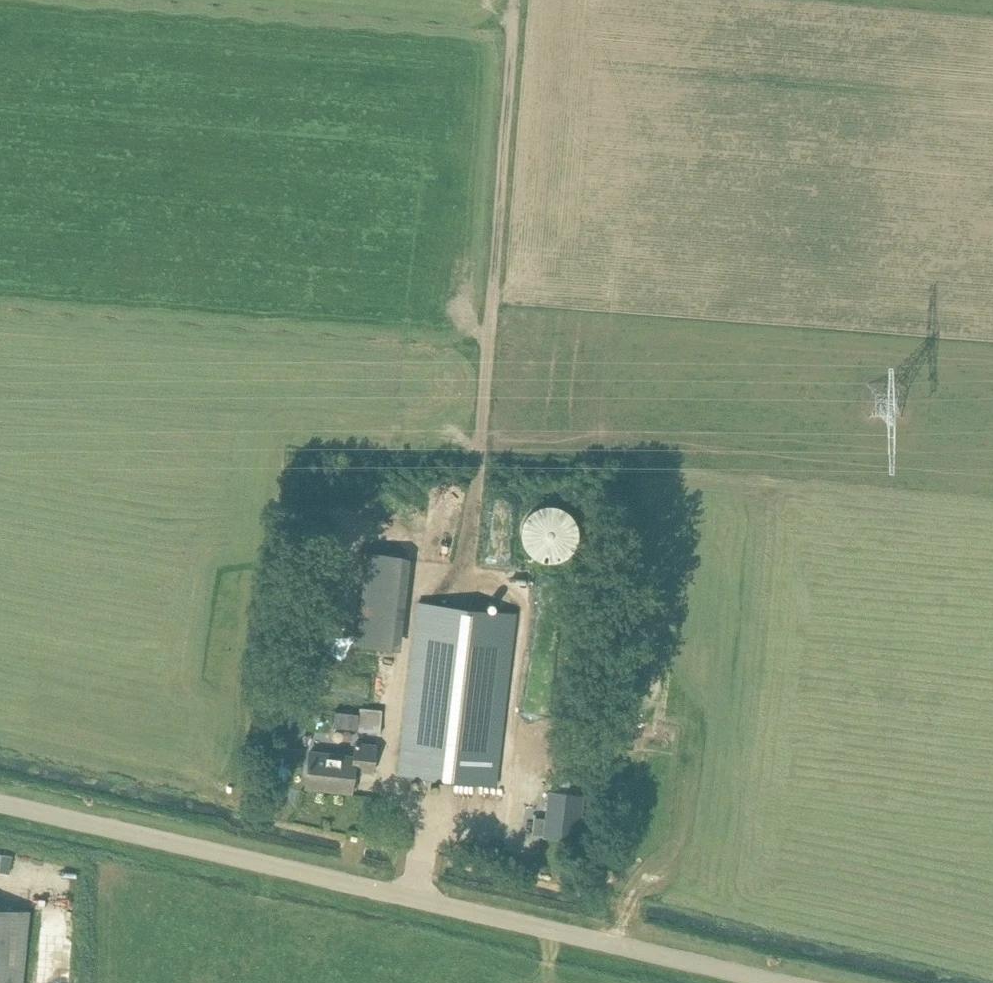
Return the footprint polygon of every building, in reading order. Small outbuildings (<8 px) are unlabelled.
[(573,539),(573,533),(571,527),(567,521),(564,517),(559,513),(554,511),(548,509),(542,508),(538,509),(530,511),(525,514),(521,518),(517,522),(515,528),(513,534),(512,539),(513,546),(516,553),(519,558),(523,562),(527,565),(533,568),(540,569),(544,569),(550,569),(555,567),(561,563),(566,559),(569,555),(571,550),(573,545),(573,539)] [(370,553),(366,589),(360,642),(395,646),(406,558),(370,553)] [(421,601),(404,755),(401,774),(495,785),(515,612),(421,601)] [(310,752),(308,766),(306,786),(351,791),(353,769),(373,771),(376,746),(360,744),(358,757),(310,752)] [(550,792),(545,836),(577,840),(582,795),(570,794),(550,792)] [(10,868),(12,857),(0,855),(0,866),(10,868)] [(28,911),(0,908),(0,982),(21,982),(28,911)]
